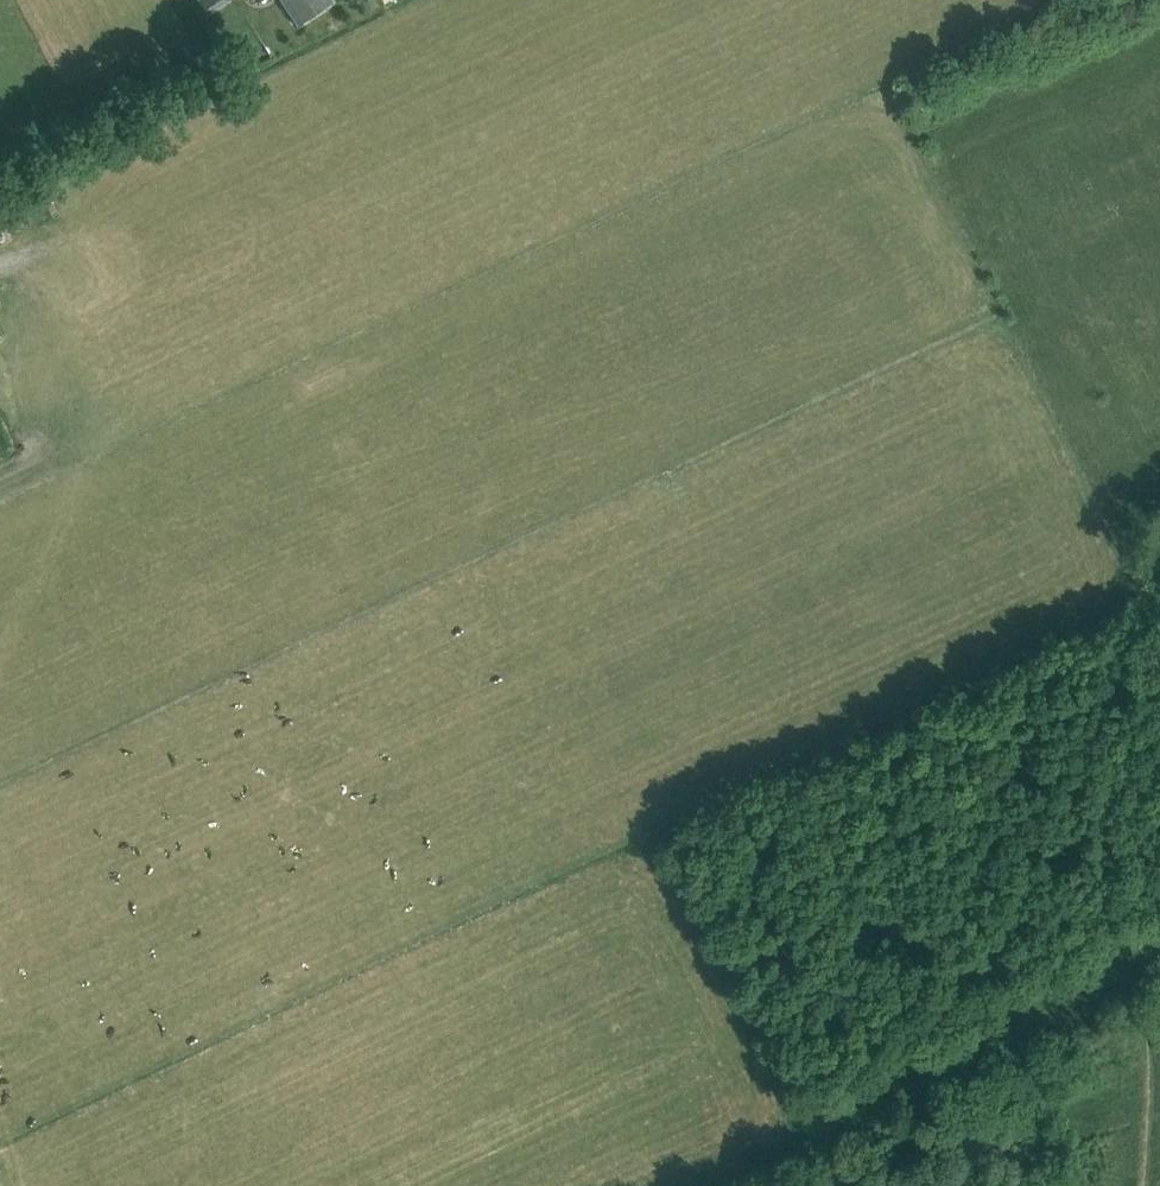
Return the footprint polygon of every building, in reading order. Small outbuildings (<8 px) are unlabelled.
[(297,22),(330,0),(282,0),(297,22)]
